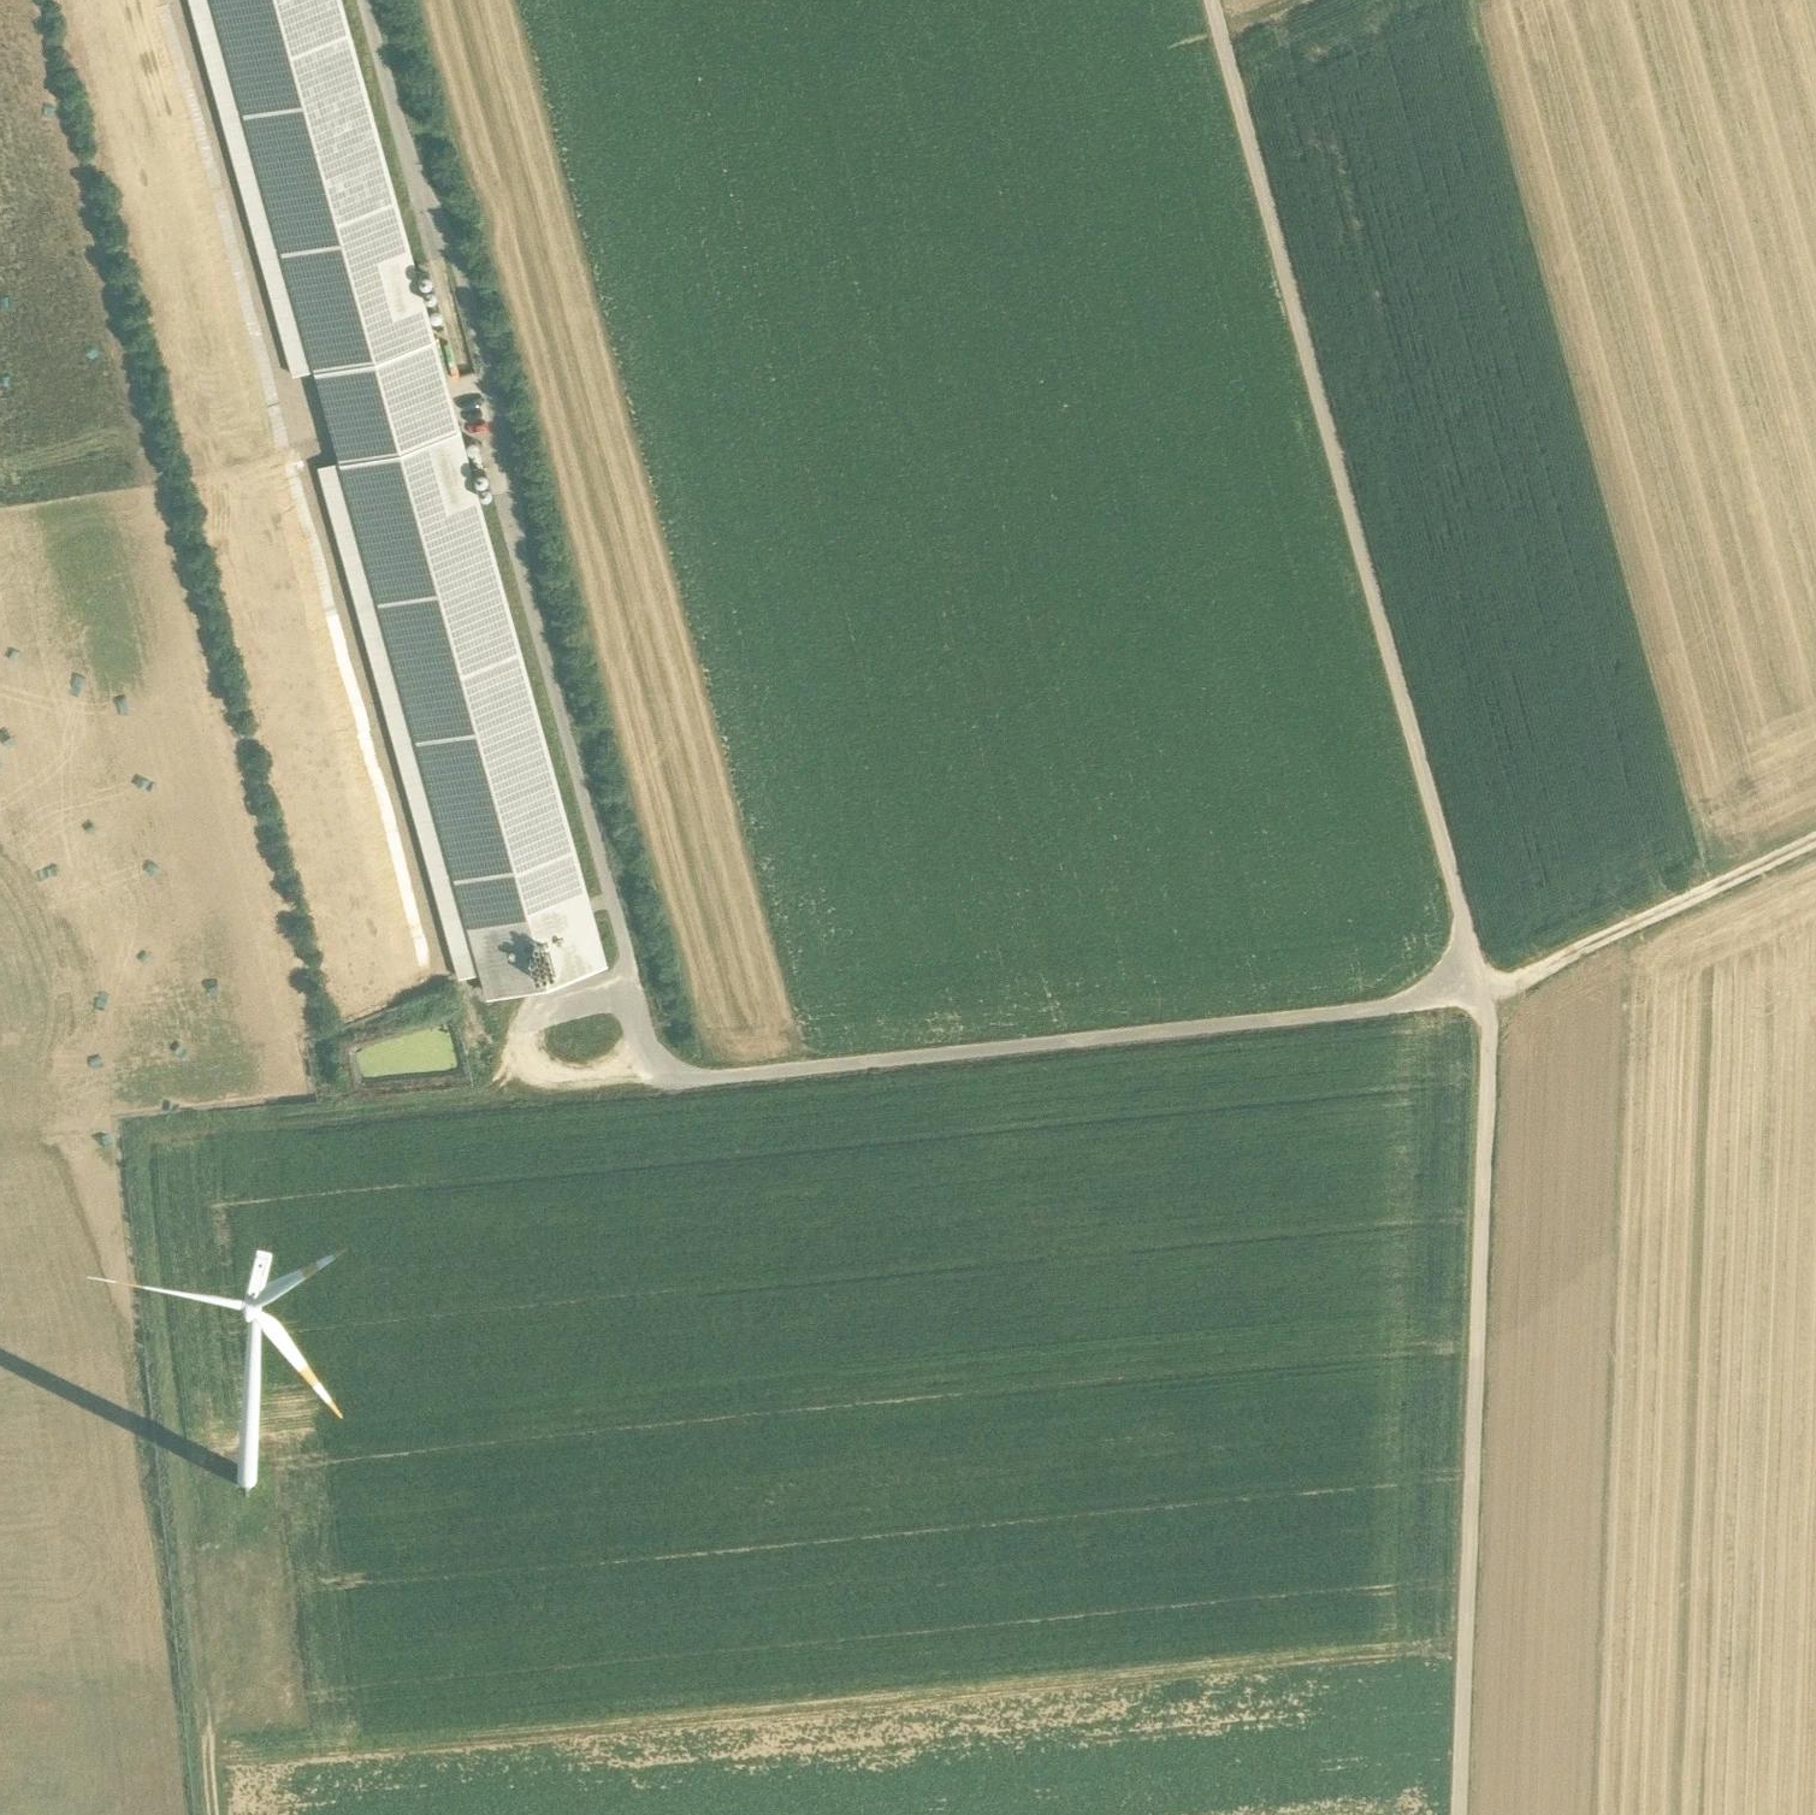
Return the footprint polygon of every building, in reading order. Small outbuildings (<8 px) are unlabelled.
[(341,0),(214,0),(488,995),(605,962),(341,0)]
